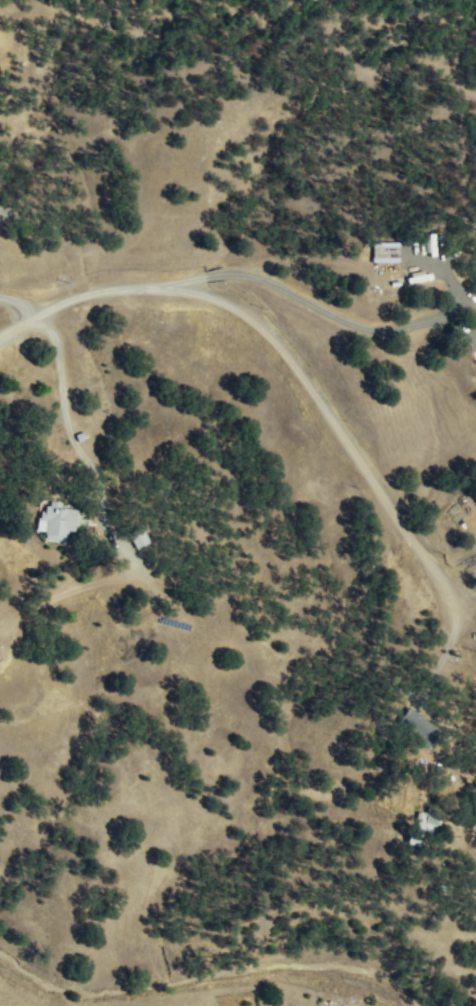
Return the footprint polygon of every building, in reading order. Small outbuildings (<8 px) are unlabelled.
[(400,264),(400,243),(374,243),(374,264),(400,264)] [(77,511),(62,509),(62,503),(50,502),(49,511),(41,510),(38,531),(46,531),(45,541),(67,544),(68,532),(75,533),(77,511)] [(150,544),(144,533),(131,540),(137,551),(150,544)] [(441,727),(408,707),(398,723),(432,743),(441,727)] [(418,828),(437,831),(440,812),(421,809),(418,828)]
